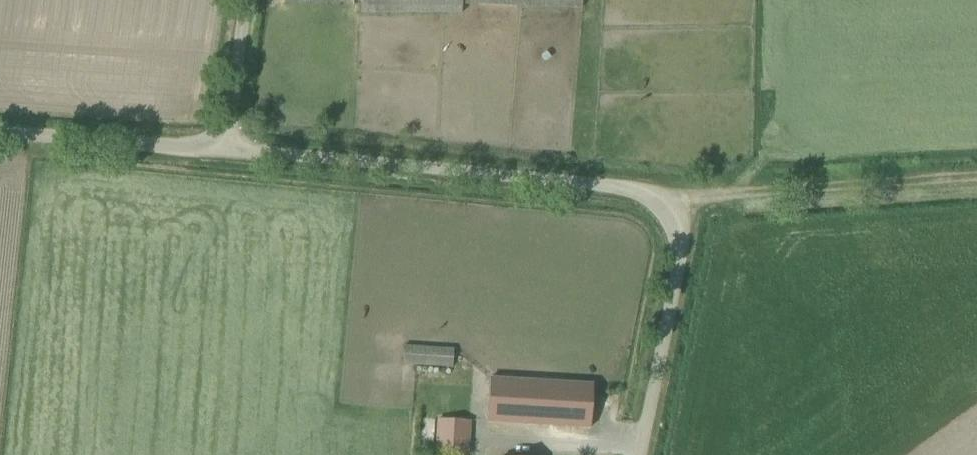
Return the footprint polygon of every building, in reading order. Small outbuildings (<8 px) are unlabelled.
[(449,367),(450,348),(404,345),(403,364),(416,365),(449,367)] [(487,421),(590,428),(593,384),(490,378),(487,421)] [(440,416),(439,453),(473,454),(474,417),(440,416)]
